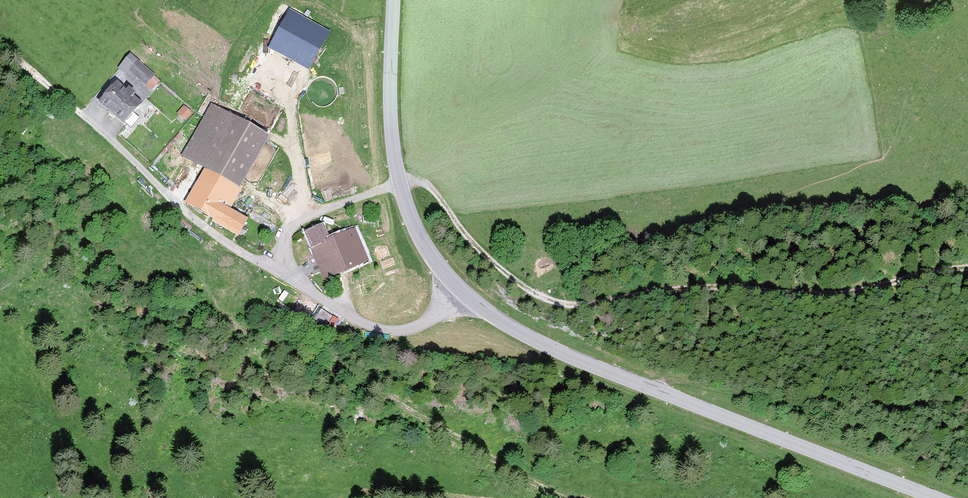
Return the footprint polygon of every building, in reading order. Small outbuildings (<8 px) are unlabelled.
[(327,31),(290,11),(272,45),(309,65),(327,31)] [(136,76),(146,85),(153,76),(131,56),(120,69),(133,80),(136,76)] [(124,123),(131,129),(139,119),(133,113),(139,106),(131,100),(134,96),(129,92),(126,95),(117,87),(102,105),(123,124),(124,123)] [(182,121),(191,112),(183,104),(174,112),(182,121)] [(239,187),(266,139),(212,108),(185,157),(207,169),(239,187)] [(245,221),(228,211),(241,188),(239,187),(207,169),(187,204),(215,220),(214,222),(237,235),(238,233),(243,236),(246,232),(241,229),(245,221)] [(323,228),(307,235),(325,278),(366,261),(354,231),(329,242),(323,228)] [(325,328),(333,317),(321,309),(314,320),(325,328)] [(339,321),(333,317),(326,327),(331,331),(339,321)]
